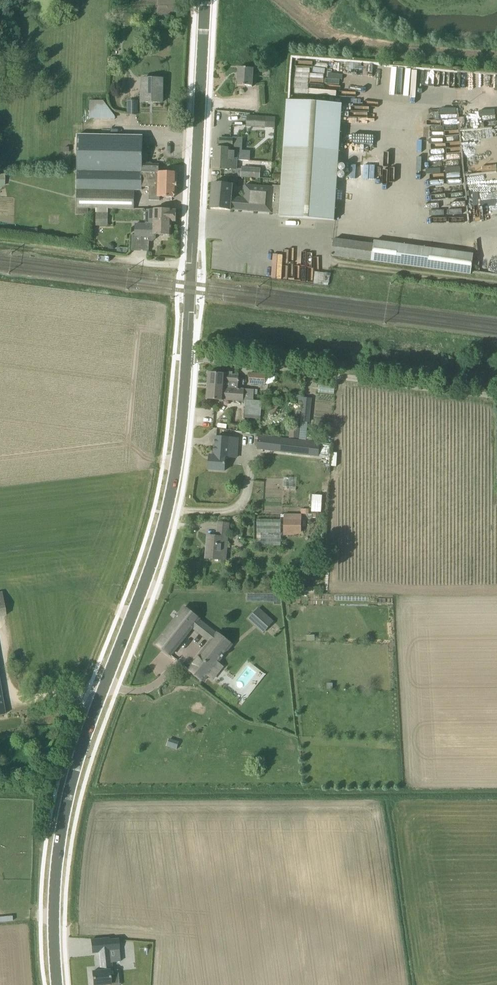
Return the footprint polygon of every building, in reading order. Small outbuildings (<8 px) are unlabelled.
[(118,33),(113,37),(117,42),(122,38),(118,33)] [(109,56),(108,66),(117,66),(117,57),(109,56)] [(251,87),(252,69),(238,68),(237,86),(251,87)] [(162,103),(163,79),(143,79),(143,103),(162,103)] [(127,99),(127,113),(137,114),(138,100),(127,99)] [(90,100),(90,118),(110,118),(110,100),(90,100)] [(334,221),(342,105),(287,101),(281,187),(279,214),(279,218),(334,221)] [(275,128),(276,118),(247,116),(247,126),(275,128)] [(96,209),(108,209),(108,208),(134,209),(135,190),(142,190),(142,187),(149,187),(167,187),(167,185),(177,185),(177,173),(159,173),(159,164),(143,164),(143,136),(78,135),(77,209),(88,209),(88,208),(96,208),(96,209)] [(214,148),(214,158),(224,159),(224,160),(238,161),(238,151),(233,151),(233,139),(220,138),(219,148),(214,148)] [(224,159),(214,158),(213,169),(229,170),(229,169),(237,170),(238,161),(224,160),(224,159)] [(242,177),(255,178),(260,178),(260,169),(243,168),(242,177)] [(212,183),(210,209),(231,211),(272,213),(279,214),(281,187),(274,186),(245,184),(244,199),(232,198),(233,185),(212,183)] [(149,187),(149,197),(174,198),(177,195),(177,185),(167,185),(167,187),(149,187)] [(108,226),(108,209),(96,209),(96,226),(108,226)] [(162,221),(172,222),(176,222),(176,211),(155,210),(155,219),(155,220),(148,220),(148,224),(153,224),(153,226),(156,226),(156,224),(158,224),(158,223),(162,223),(162,221)] [(148,224),(144,224),(138,223),(135,223),(134,237),(148,238),(148,241),(153,242),(156,239),(156,235),(171,236),(172,222),(162,221),(162,223),(158,223),(158,224),(156,224),(156,226),(153,226),(153,224),(148,224)] [(404,265),(407,246),(375,241),(374,245),(334,240),(331,257),(380,263),(380,262),(404,265)] [(423,247),(420,268),(453,272),(455,252),(423,247)] [(232,375),(233,373),(226,372),(225,374),(209,373),(208,386),(238,388),(238,383),(239,375),(232,375)] [(265,385),(266,375),(250,373),(249,383),(265,385)] [(254,395),(253,395),(253,390),(238,388),(208,386),(207,399),(246,403),(245,418),(261,419),(262,401),(253,401),(254,395)] [(309,423),(311,409),(312,399),(303,398),(300,422),(309,423)] [(299,439),(299,428),(289,428),(289,438),(299,439)] [(304,441),(299,441),(259,436),(258,450),(328,458),(330,444),(304,441)] [(234,458),(235,438),(216,437),(214,456),(210,455),(208,470),(225,470),(225,458),(234,458)] [(312,511),(322,512),(323,494),(312,494),(312,511)] [(281,546),(281,520),(257,520),(257,545),(281,546)] [(284,532),(301,532),(301,520),(284,520),(284,532)] [(226,560),(229,524),(218,523),(217,536),(207,536),(205,559),(226,560)] [(171,656),(200,620),(184,607),(156,644),(171,656)] [(263,633),(274,622),(259,608),(248,619),(263,633)] [(217,633),(189,670),(204,681),(232,645),(217,633)] [(176,748),(178,743),(170,740),(167,745),(176,748)] [(130,947),(110,946),(110,950),(99,951),(100,971),(92,972),(93,984),(103,984),(110,984),(110,971),(112,971),(112,963),(121,964),(121,960),(129,961),(130,947)] [(132,950),(132,959),(148,959),(149,950),(132,950)]
